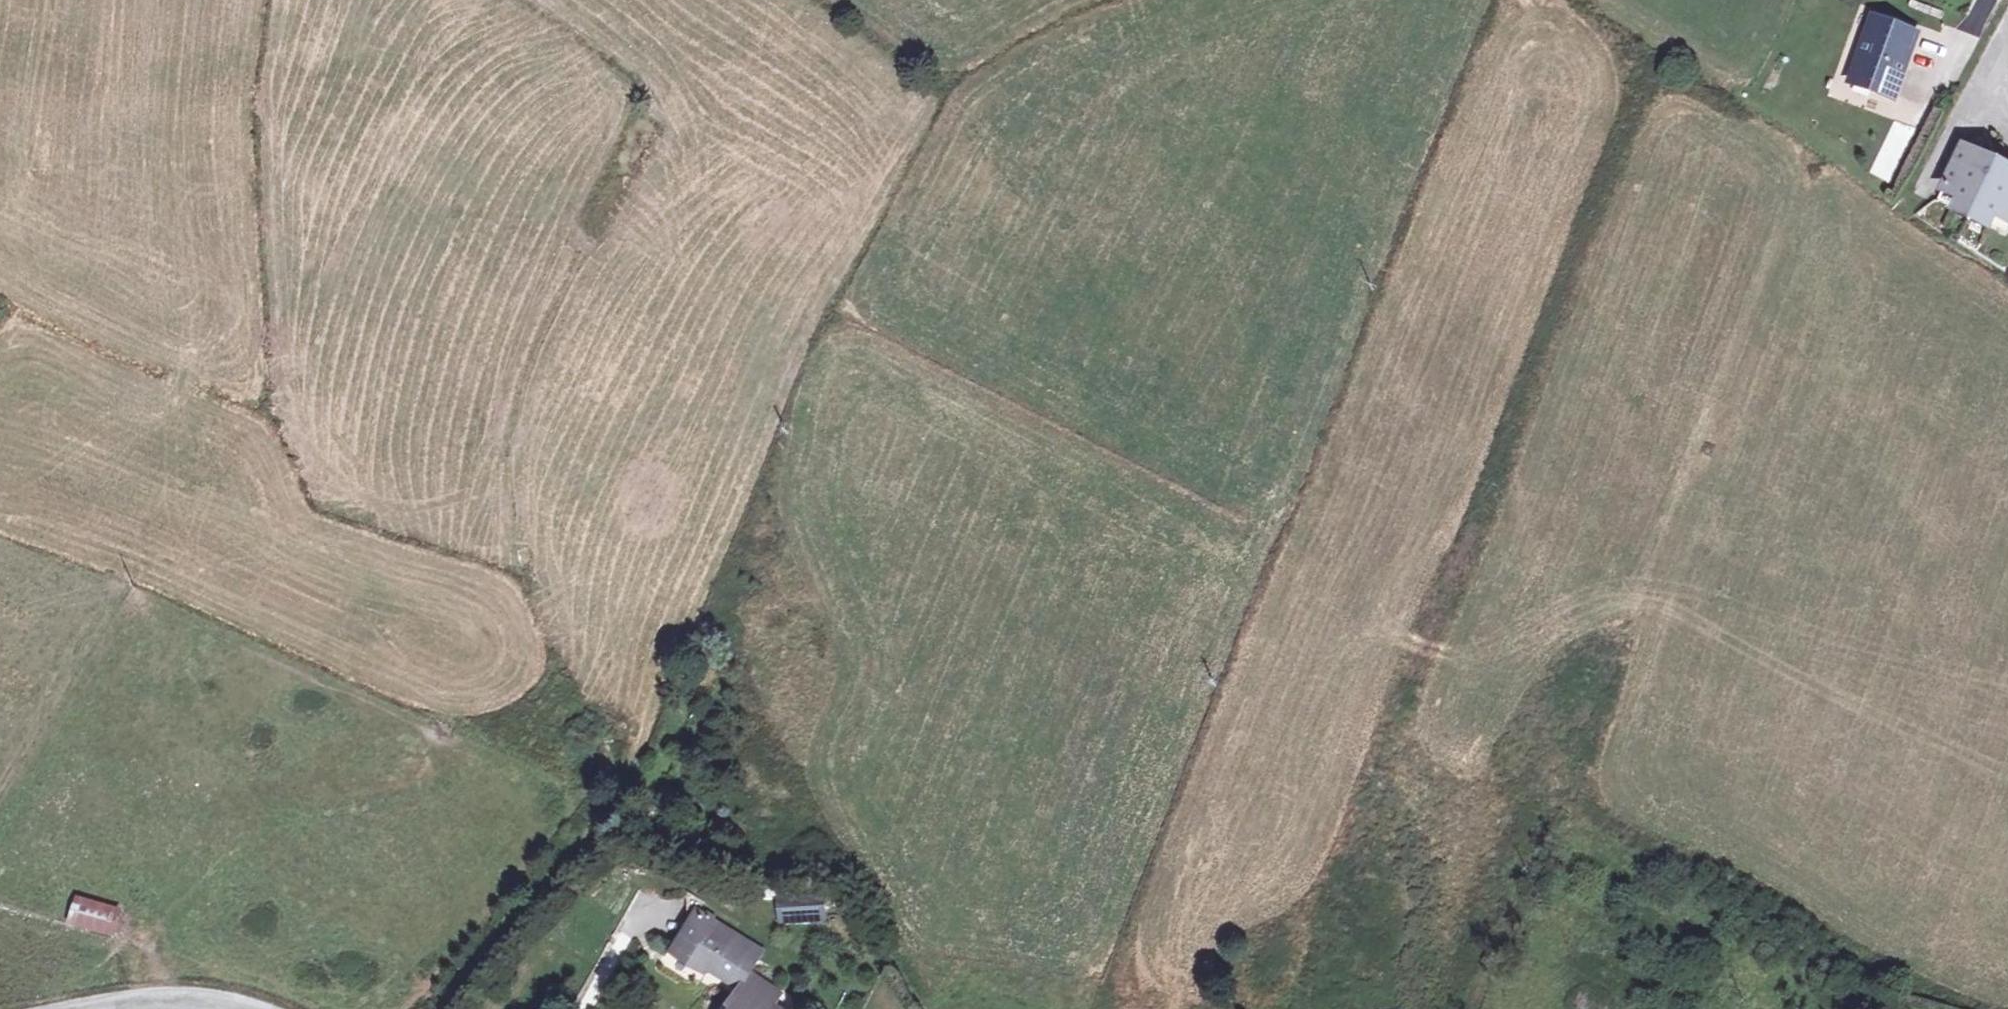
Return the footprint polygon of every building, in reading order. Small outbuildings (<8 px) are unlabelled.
[(1895,100),(1918,35),(1874,19),(1853,78),(1875,86),(1873,92),(1895,100)] [(1851,84),(1873,92),(1875,86),(1853,78),(1851,84)] [(1939,201),(1991,225),(1997,213),(2007,218),(2007,173),(1988,163),(1989,161),(1964,149),(1939,201)] [(1870,173),(1884,180),(1893,161),(1879,155),(1870,173)] [(822,897),(783,900),(784,922),(823,919),(822,897)] [(78,900),(71,924),(112,937),(119,912),(78,900)] [(764,953),(737,936),(715,921),(718,917),(712,912),(709,917),(701,912),(675,951),(706,971),(714,970),(744,990),(753,977),(749,975),(758,962),(764,953)] [(771,1006),(779,995),(753,977),(744,990),(732,1008),(733,1008),(775,1008),(771,1006)]
